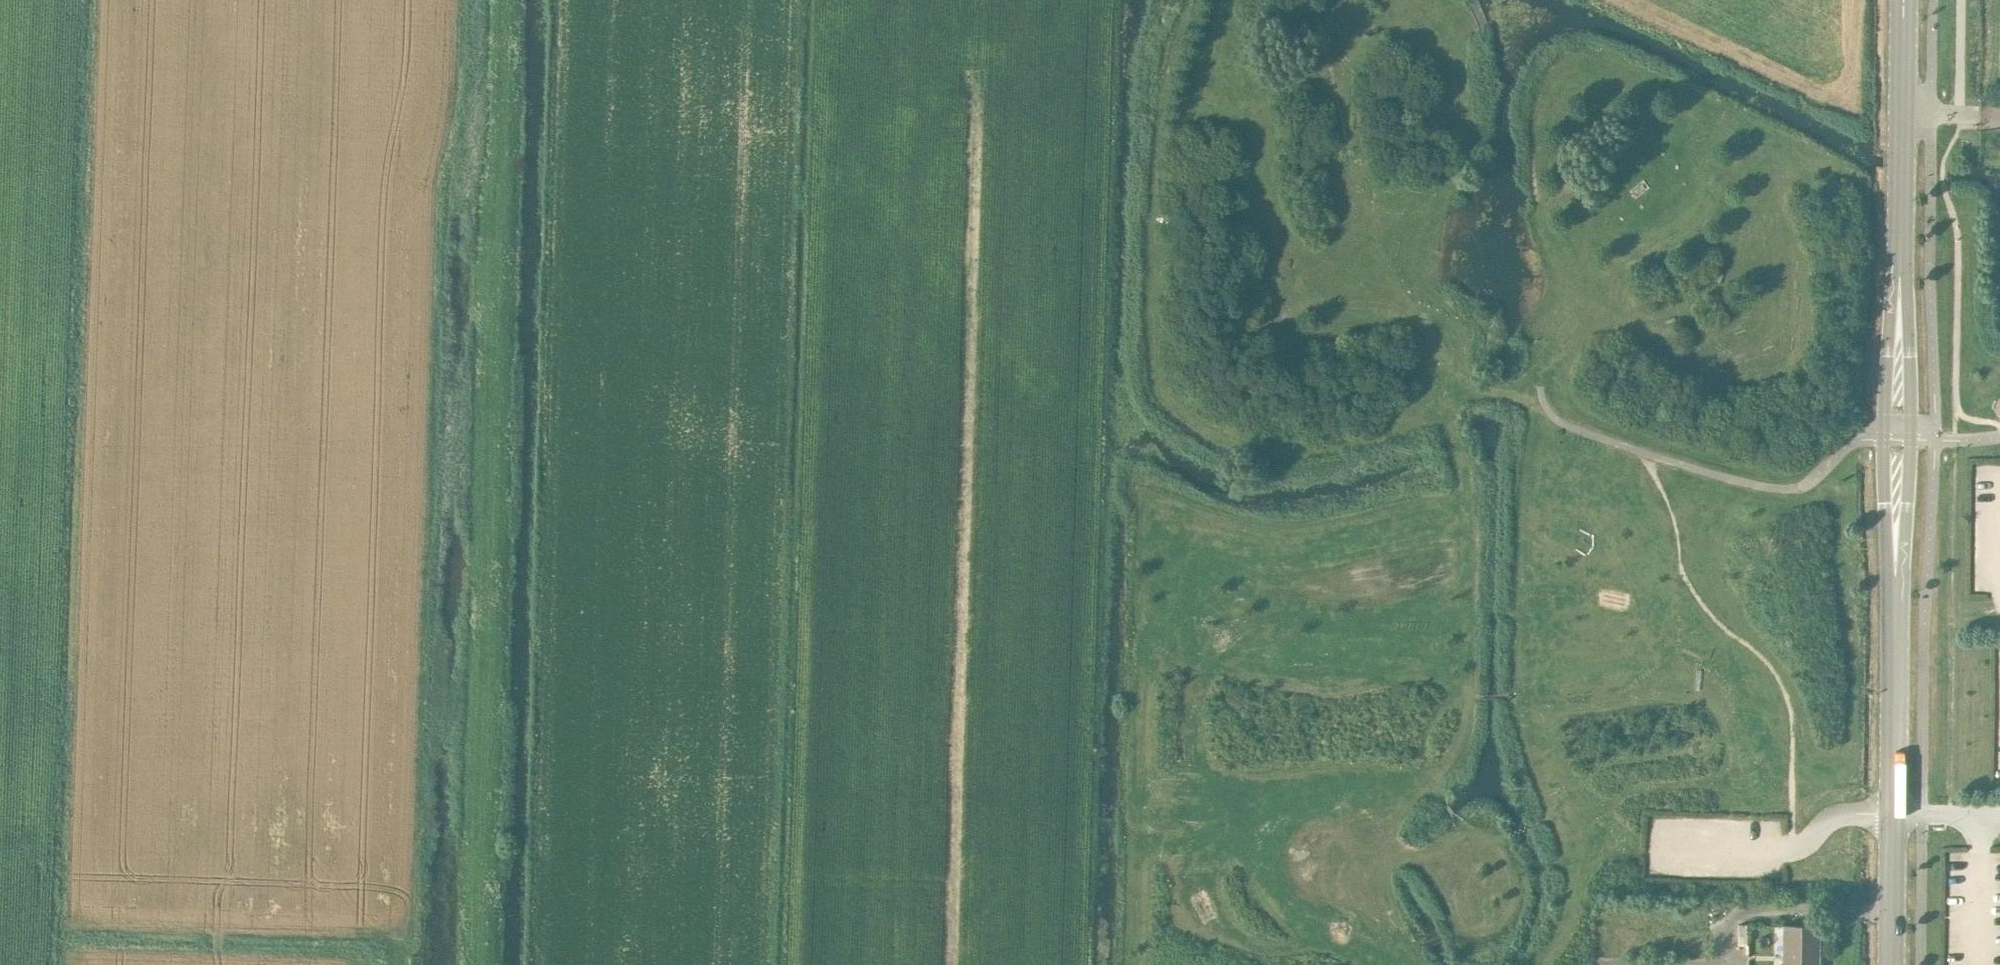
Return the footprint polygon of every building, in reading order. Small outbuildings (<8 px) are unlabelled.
[(1819,926),(1783,925),(1783,964),(1818,964),(1819,926)]
